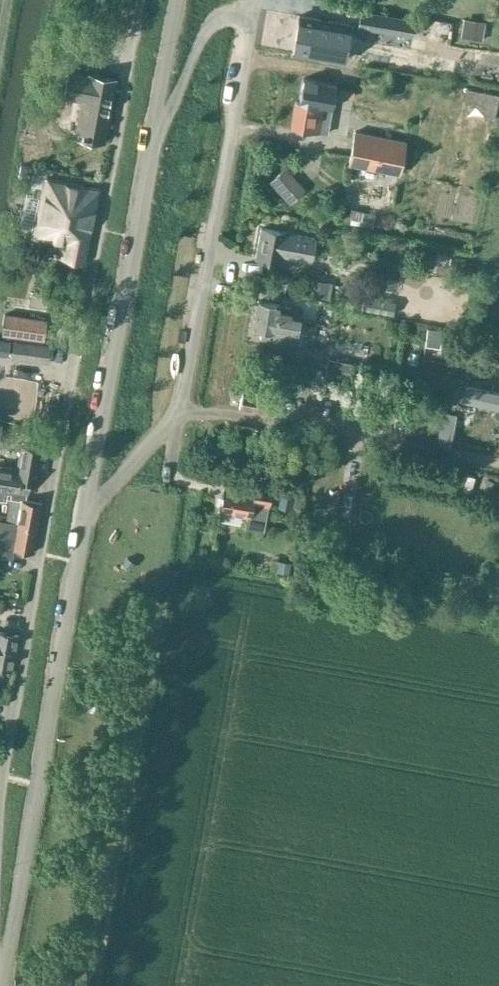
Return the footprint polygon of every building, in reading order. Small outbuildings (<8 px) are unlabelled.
[(299,27),(295,47),(331,53),(337,17),(300,10),(297,26),(299,27)] [(416,19),(360,10),(357,27),(413,36),(416,19)] [(460,37),(480,41),(483,23),(464,19),(460,37)] [(81,101),(75,136),(104,142),(115,80),(67,71),(62,97),(81,101)] [(295,102),(291,126),(320,131),(327,132),(329,122),(331,108),(336,83),(302,78),(298,103),(295,102)] [(498,93),(466,87),(464,102),(476,104),(484,114),(493,117),(498,93)] [(405,141),(355,130),(347,165),(398,175),(405,141)] [(20,163),(18,177),(33,180),(36,166),(20,163)] [(286,168),(272,181),(277,187),(292,174),(286,168)] [(99,190),(98,190),(46,180),(34,232),(50,235),(49,241),(62,244),(60,257),(85,261),(99,190)] [(311,262),(315,238),(260,228),(255,257),(281,262),(282,257),(311,262)] [(267,272),(265,285),(284,288),(285,288),(287,275),(267,272)] [(313,279),(310,293),(327,296),(329,282),(313,279)] [(279,305),(269,303),(258,301),(253,328),(263,329),(262,339),(295,346),(301,314),(302,310),(279,305)] [(47,319),(5,314),(2,335),(44,341),(47,319)] [(427,328),(425,343),(440,344),(442,330),(427,328)] [(0,339),(0,356),(9,357),(11,341),(0,339)] [(47,364),(50,348),(13,342),(11,358),(47,364)] [(327,360),(324,375),(348,379),(351,365),(327,360)] [(462,401),(498,409),(498,393),(465,385),(462,401)] [(25,501),(26,494),(27,494),(31,472),(37,474),(42,448),(21,444),(16,469),(0,466),(0,499),(6,500),(7,495),(11,495),(10,500),(20,502),(20,501),(25,501)] [(224,487),(220,510),(249,515),(247,526),(263,529),(267,505),(268,505),(273,479),(262,477),(261,484),(255,483),(253,492),(224,487)] [(295,488),(289,486),(282,485),(278,506),(291,508),(295,488)] [(25,501),(20,501),(20,502),(16,525),(0,522),(0,555),(12,557),(13,549),(34,553),(42,504),(25,501)] [(289,564),(278,562),(277,570),(288,572),(289,564)] [(12,669),(18,637),(0,633),(0,667),(12,669)] [(85,696),(83,705),(94,708),(96,698),(85,696)]
